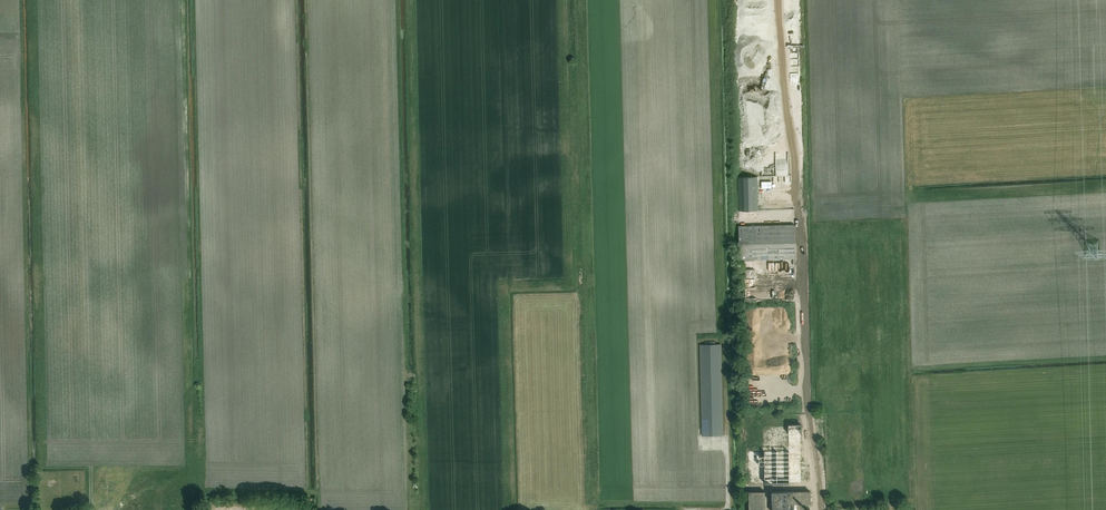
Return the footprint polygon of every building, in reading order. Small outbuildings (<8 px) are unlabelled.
[(739,211),(759,210),(757,176),(738,177),(739,211)] [(796,258),(795,224),(739,226),(739,260),(796,258)] [(716,344),(716,341),(705,341),(705,344),(700,344),(702,436),(723,435),(721,344),(716,344)] [(802,483),(802,424),(788,424),(789,451),(749,451),(749,483),(765,483),(765,484),(802,483)] [(778,491),(771,491),(771,503),(773,503),(773,509),(794,509),(794,503),(810,503),(810,491),(788,491),(788,492),(778,492),(778,491)] [(765,492),(749,492),(749,509),(765,509),(765,492)]
